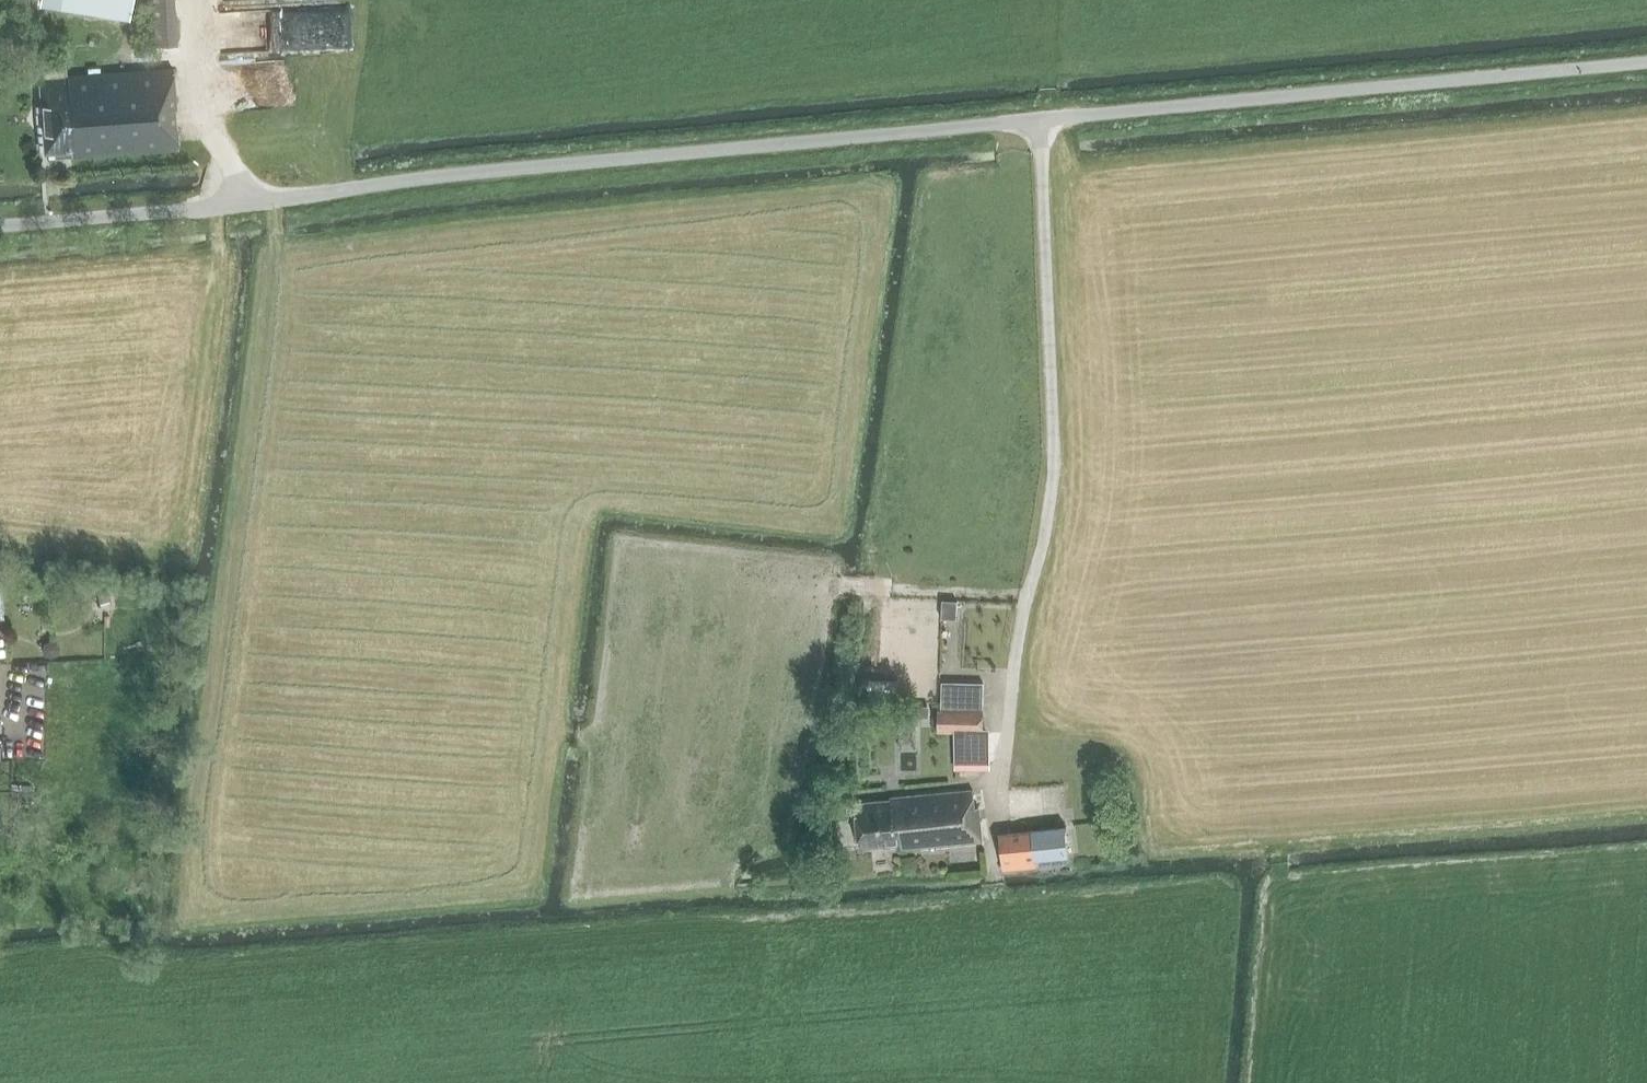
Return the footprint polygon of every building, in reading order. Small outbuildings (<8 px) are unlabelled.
[(176,0),(148,0),(149,40),(177,39),(176,0)] [(178,147),(176,127),(173,68),(66,74),(65,56),(39,59),(40,79),(39,79),(39,83),(41,113),(38,113),(39,123),(42,123),(44,153),(55,152),(56,156),(178,147)] [(3,68),(5,78),(13,76),(11,66),(3,68)] [(109,604),(105,592),(97,595),(101,607),(109,604)] [(955,619),(956,602),(942,601),(941,618),(955,619)] [(940,681),(940,711),(982,712),(983,682),(940,681)] [(926,707),(915,707),(915,718),(926,718),(926,707)] [(938,711),(937,733),(955,733),(981,734),(982,712),(940,711),(938,711)] [(902,848),(982,840),(979,806),(974,806),(973,789),(893,797),(894,801),(879,802),(879,801),(860,802),(860,804),(856,804),(860,846),(901,842),(902,848)] [(1064,853),(1066,853),(1063,826),(999,833),(1002,868),(1065,862),(1064,853)]
